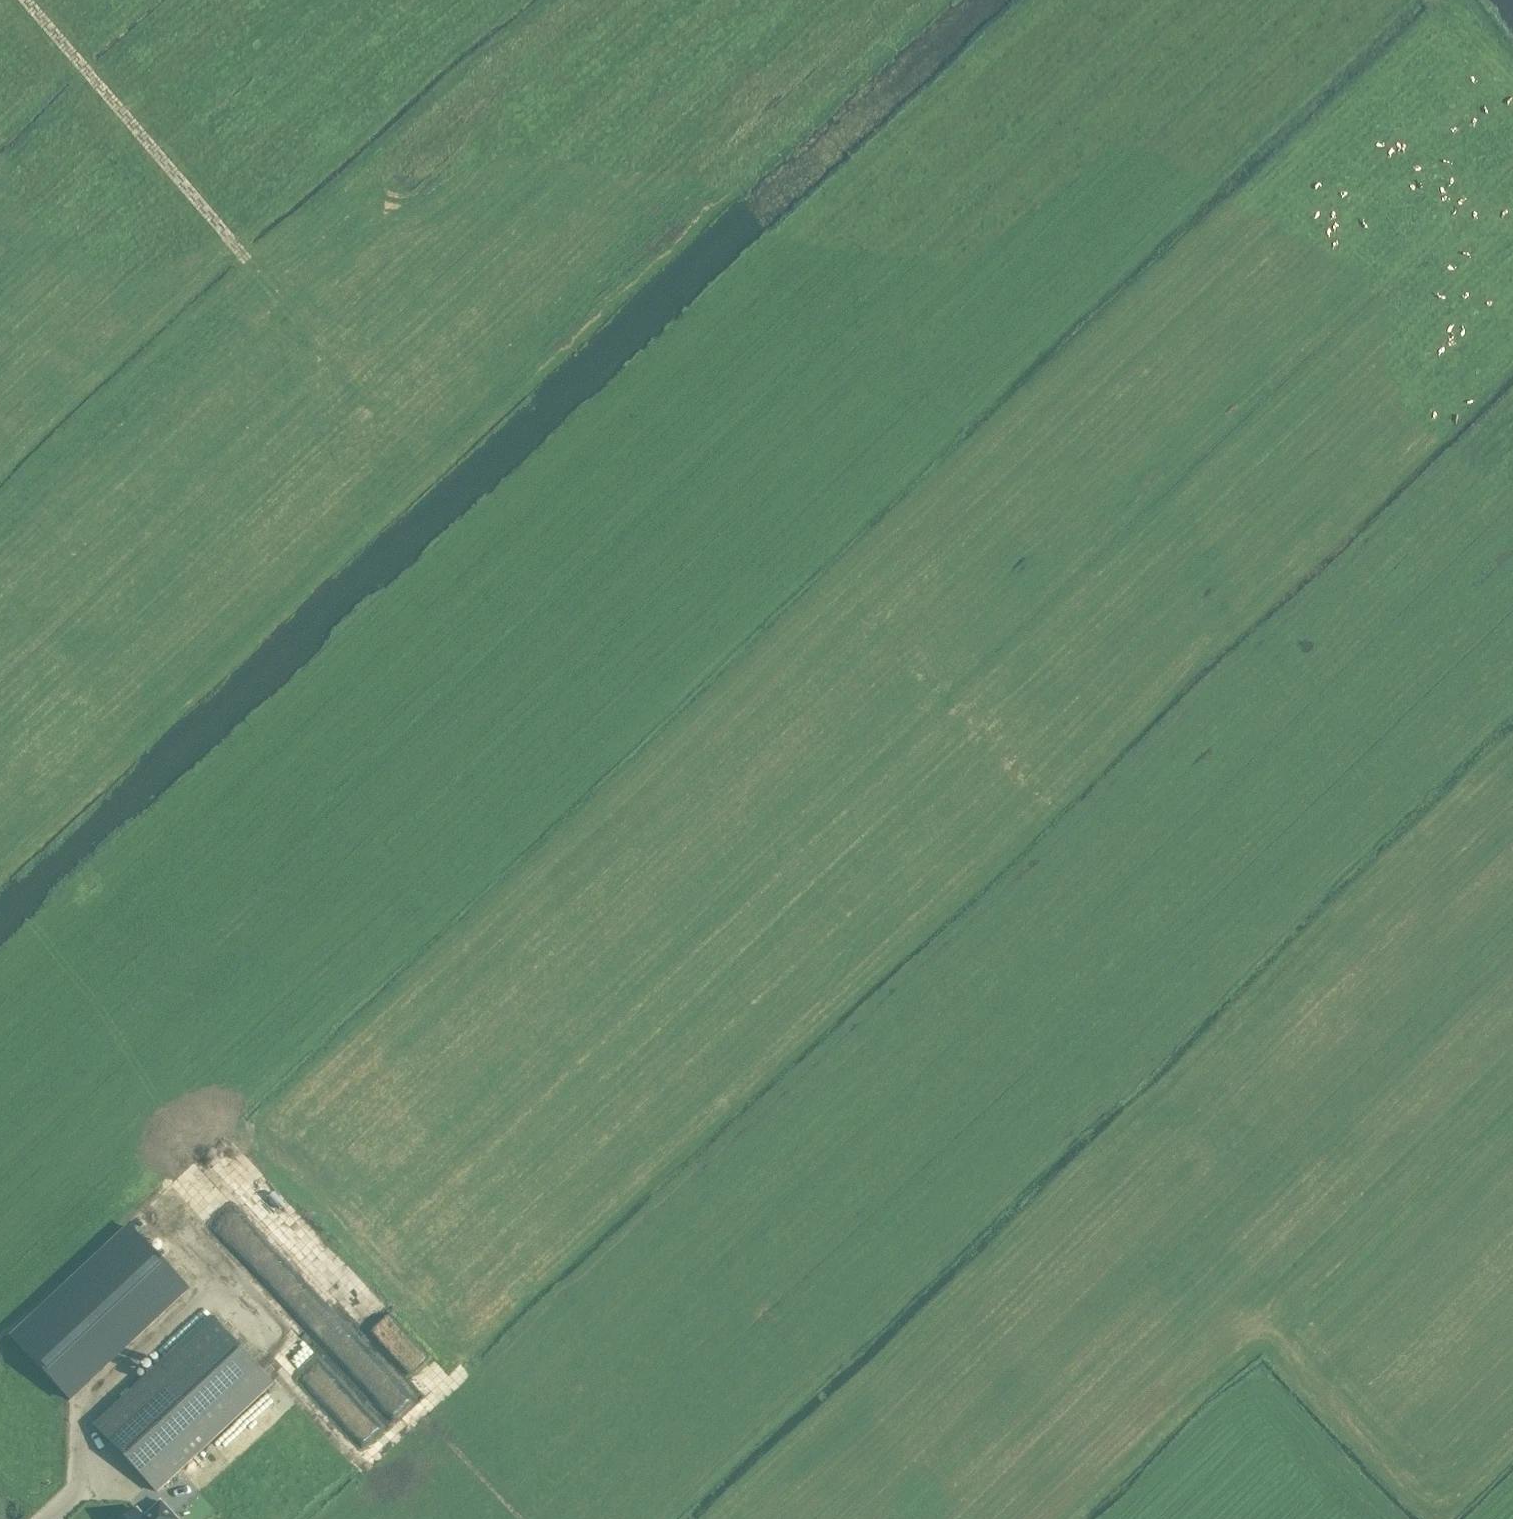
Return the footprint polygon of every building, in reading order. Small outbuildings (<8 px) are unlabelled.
[(13,1337),(70,1398),(188,1288),(131,1226),(13,1337)] [(211,1316),(95,1424),(157,1491),(273,1382),(211,1316)] [(309,1374),(340,1345),(320,1324),(289,1353),(309,1374)] [(274,1419),(288,1436),(352,1381),(338,1364),(274,1419)] [(302,1478),(382,1405),(369,1390),(289,1464),(302,1478)] [(145,1516),(138,1509),(127,1518),(179,1518),(162,1501),(145,1516)]
